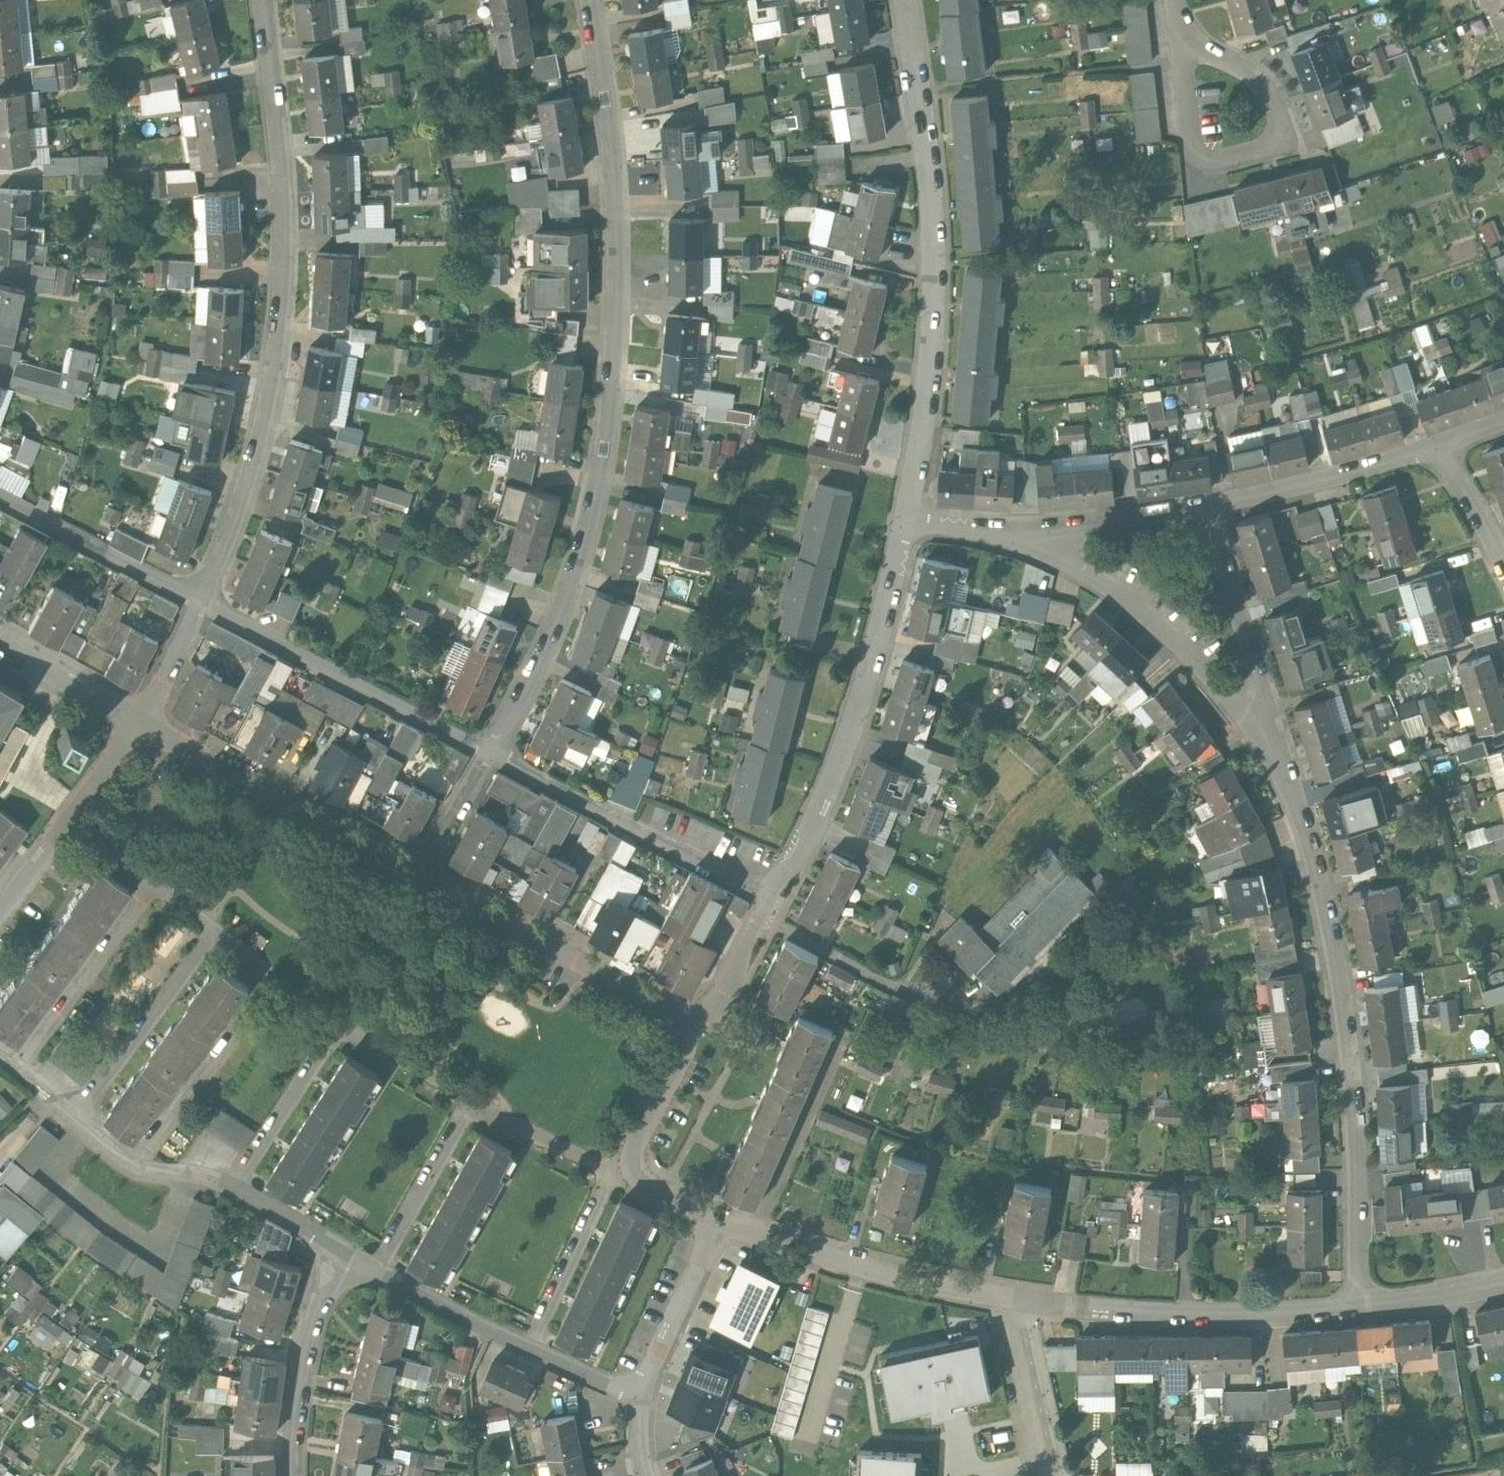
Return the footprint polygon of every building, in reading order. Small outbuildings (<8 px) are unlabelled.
[(19,32),(16,0),(0,0),(0,34),(19,32)] [(172,6),(181,40),(213,32),(205,0),(196,0),(172,6)] [(301,36),(332,32),(328,0),(297,0),(301,36)] [(497,28),(527,24),(524,0),(493,0),(497,28)] [(625,12),(656,7),(655,0),(623,0),(625,12)] [(667,16),(690,11),(688,0),(664,0),(667,16)] [(831,11),(862,6),(861,0),(829,0),(831,11)] [(944,13),(978,9),(979,9),(978,0),(942,0),(944,13)] [(1129,63),(1152,60),(1145,0),(1121,0),(1129,63)] [(1239,34),(1273,24),(1267,0),(1230,0),(1239,34)] [(1273,24),(1291,19),(1286,0),(1267,0),(1273,24)] [(1503,36),(1503,0),(1488,0),(1503,36)] [(126,2),(113,4),(116,17),(129,14),(126,2)] [(790,5),(775,8),(777,20),(792,18),(790,5)] [(862,6),(831,11),(837,46),(868,40),(862,6)] [(944,13),(942,14),(945,40),(943,40),(944,51),(947,51),(950,76),(986,72),(978,9),(944,13)] [(690,11),(667,16),(669,28),(680,25),(693,23),(690,11)] [(792,18),(777,20),(780,33),(794,31),(792,18)] [(456,22),(442,24),(444,37),(458,35),(456,22)] [(527,24),(497,28),(503,63),(533,58),(527,24)] [(1086,24),(1072,25),(1075,52),(1090,50),(1086,24)] [(1480,24),(1467,28),(1472,42),(1485,38),(1480,24)] [(362,28),(340,31),(341,43),(363,40),(362,28)] [(662,30),(630,35),(635,69),(667,64),(662,30)] [(0,34),(0,68),(23,66),(19,32),(0,34)] [(213,32),(181,40),(189,74),(221,66),(213,32)] [(458,35),(444,37),(446,50),(460,48),(458,35)] [(363,40),(341,43),(343,56),(365,53),(363,40)] [(1326,41),(1293,53),(1307,90),(1340,77),(1326,41)] [(720,42),(707,44),(709,57),(722,55),(720,42)] [(830,47),(808,51),(811,63),(832,59),(830,47)] [(1381,48),(1369,53),(1373,64),(1386,60),(1381,48)] [(555,55),(533,58),(536,81),(558,77),(555,55)] [(722,55),(709,57),(711,70),(724,68),(722,55)] [(335,57),(305,60),(309,96),(339,92),(335,57)] [(1386,60),(1373,64),(1378,77),(1390,72),(1386,60)] [(71,75),(70,61),(56,62),(58,76),(71,75)] [(667,64),(635,69),(641,106),(673,101),(667,64)] [(873,64),(840,70),(846,104),(879,98),(873,64)] [(399,73),(385,74),(387,86),(401,85),(399,73)] [(1153,73),(1130,76),(1138,143),(1161,140),(1153,73)] [(71,75),(58,76),(59,89),(73,88),(71,75)] [(57,76),(33,78),(35,91),(58,89),(57,76)] [(1340,77),(1307,90),(1320,126),(1354,113),(1340,77)] [(151,79),(138,81),(140,95),(154,92),(151,79)] [(401,85),(387,86),(388,99),(402,97),(401,85)] [(0,94),(0,129),(47,125),(45,107),(26,108),(25,92),(0,94)] [(154,92),(140,95),(143,108),(156,105),(154,92)] [(339,92),(309,96),(313,132),(343,129),(339,92)] [(226,94),(194,98),(199,133),(232,129),(226,94)] [(570,97),(540,102),(546,137),(576,133),(570,97)] [(959,175),(994,172),(992,146),(996,146),(994,122),(989,123),(987,97),(952,100),(959,175)] [(805,98),(792,101),(795,113),(808,111),(805,98)] [(879,98),(846,104),(853,140),(885,134),(879,98)] [(735,101),(706,106),(708,124),(737,121),(735,101)] [(1095,103),(1082,104),(1084,130),(1097,129),(1095,103)] [(808,111),(795,113),(797,126),(810,124),(808,111)] [(1354,113),(1320,126),(1329,148),(1362,136),(1354,113)] [(697,121),(663,124),(666,160),(667,160),(699,157),(721,155),(719,137),(699,139),(697,121)] [(0,129),(0,165),(31,162),(30,148),(49,146),(47,125),(0,129)] [(232,129),(199,133),(205,169),(237,164),(232,129)] [(497,132),(482,134),(485,147),(499,145),(497,132)] [(576,133),(546,137),(552,173),(581,168),(576,133)] [(371,151),(393,149),(392,137),(370,139),(371,151)] [(752,140),(738,141),(739,154),(753,152),(752,140)] [(499,145),(485,147),(487,160),(501,158),(499,145)] [(843,145),(817,147),(818,158),(844,157),(843,145)] [(753,152),(739,154),(741,167),(754,166),(753,152)] [(347,156),(317,157),(318,192),(348,191),(347,156)] [(699,157),(667,160),(670,196),(703,193),(699,157)] [(844,157),(818,158),(820,184),(845,182),(844,157)] [(78,176),(78,162),(66,163),(66,176),(78,176)] [(1334,165),(1311,171),(1320,209),(1323,208),(1347,202),(1334,165)] [(166,171),(152,173),(153,185),(167,184),(166,171)] [(1311,171),(1274,180),(1283,214),(1288,237),(1328,227),(1323,208),(1320,209),(1311,171)] [(994,172),(959,175),(966,247),(1000,244),(998,220),(1003,219),(1001,197),(996,197),(994,172)] [(409,175),(395,175),(396,188),(410,188),(409,175)] [(78,188),(78,176),(66,176),(66,189),(78,188)] [(547,177),(507,184),(511,207),(541,205),(549,205),(548,190),(547,177)] [(1274,180),(1236,190),(1245,224),(1283,214),(1274,180)] [(167,184),(153,185),(154,198),(198,194),(197,181),(167,184)] [(895,189),(863,182),(855,216),(887,223),(895,189)] [(0,187),(0,224),(30,226),(32,189),(0,187)] [(410,188),(396,188),(397,202),(410,202),(410,188)] [(240,191),(207,193),(209,228),(242,227),(240,191)] [(348,191),(318,192),(320,229),(350,228),(348,191)] [(575,192),(553,194),(555,212),(576,211),(575,192)] [(817,193),(803,192),(802,205),(816,206),(817,193)] [(1102,194),(1088,195),(1090,221),(1104,220),(1102,194)] [(1231,194),(1207,200),(1214,229),(1238,223),(1231,194)] [(541,205),(515,207),(517,234),(536,234),(536,232),(540,232),(543,232),(541,205)] [(816,206),(802,205),(801,219),(815,219),(816,206)] [(855,216),(835,211),(827,246),(878,258),(887,223),(855,216)] [(705,220),(672,220),(672,255),(705,255),(705,220)] [(0,224),(0,258),(27,260),(30,226),(0,224)] [(391,251),(391,224),(367,224),(367,251),(391,251)] [(242,227),(209,228),(211,262),(243,261),(242,227)] [(543,232),(540,232),(536,232),(536,234),(536,268),(587,268),(587,232),(543,232)] [(1302,238),(1289,241),(1293,254),(1306,251),(1302,238)] [(1289,241),(1276,244),(1280,258),(1293,254),(1289,241)] [(758,242),(745,242),(745,255),(758,255),(758,242)] [(351,255),(320,253),(317,288),(349,290),(351,255)] [(508,254),(494,254),(494,268),(508,268),(508,254)] [(705,255),(672,255),(671,290),(704,290),(705,255)] [(758,255),(745,255),(745,268),(758,268),(758,255)] [(852,263),(829,257),(826,271),(849,277),(852,263)] [(170,261),(156,260),(155,273),(169,274),(170,261)] [(74,269),(61,267),(59,281),(72,282),(74,269)] [(508,268),(494,268),(494,281),(508,281),(508,268)] [(587,268),(536,268),(536,283),(530,283),(530,318),(555,318),(557,318),(557,305),(587,305),(587,268)] [(961,347),(994,349),(997,323),(1002,323),(1004,300),(999,300),(1001,275),(967,272),(961,347)] [(169,274),(155,273),(155,286),(169,287),(169,274)] [(1403,278),(1390,282),(1392,288),(1405,284),(1403,278)] [(887,286),(855,279),(847,311),(879,319),(887,286)] [(1108,279),(1095,280),(1097,307),(1110,306),(1108,279)] [(412,281),(398,280),(397,293),(411,294),(412,281)] [(72,282),(59,281),(57,293),(70,295),(72,282)] [(1405,284),(1392,288),(1394,295),(1407,292),(1405,284)] [(0,286),(0,321),(15,325),(23,291),(0,286)] [(811,289),(798,286),(795,299),(808,302),(811,289)] [(244,289),(211,287),(209,323),(242,325),(244,289)] [(349,290),(317,288),(315,323),(347,325),(349,290)] [(411,294),(397,293),(396,305),(410,306),(411,294)] [(1360,296),(1363,327),(1386,325),(1383,293),(1360,296)] [(808,302),(795,299),(792,312),(805,315),(808,302)] [(847,311),(817,304),(813,321),(843,329),(838,347),(870,355),(879,319),(847,311)] [(1290,313),(1276,317),(1278,323),(1292,319),(1290,313)] [(702,318),(671,315),(667,350),(698,353),(702,318)] [(1276,317),(1264,321),(1266,327),(1278,323),(1276,317)] [(557,318),(555,318),(554,332),(577,334),(579,321),(557,318)] [(1292,319),(1278,323),(1280,330),(1294,326),(1292,319)] [(0,321),(0,358),(7,360),(15,325),(0,321)] [(242,325),(209,323),(207,358),(240,360),(242,325)] [(1278,323),(1266,327),(1268,334),(1280,330),(1278,323)] [(577,335),(555,333),(552,355),(575,357),(577,335)] [(1217,403),(1241,399),(1234,357),(1228,358),(1224,334),(1205,338),(1217,403)] [(830,365),(833,339),(811,336),(808,363),(830,365)] [(365,342),(338,338),(336,352),(343,353),(363,356),(365,342)] [(1447,338),(1435,342),(1439,355),(1452,350),(1447,338)] [(1435,342),(1422,347),(1427,359),(1439,355),(1435,342)] [(754,344),(739,343),(738,357),(753,358),(754,344)] [(336,352),(312,347),(306,382),(337,388),(343,353),(336,352)] [(994,349),(961,347),(954,419),(988,422),(990,397),(996,398),(998,374),(992,373),(994,349)] [(164,352),(150,350),(148,362),(162,364),(164,352)] [(698,353),(667,350),(663,385),(695,388),(698,353)] [(1113,351),(1099,352),(1101,378),(1115,377),(1113,351)] [(753,358),(738,357),(736,370),(751,372),(753,358)] [(1452,389),(1462,418),(1503,403),(1503,361),(1482,369),(1485,377),(1452,389)] [(162,364),(148,362),(146,375),(160,377),(162,364)] [(582,366),(551,362),(546,398),(577,402),(582,366)] [(196,370),(175,366),(173,381),(194,385),(196,370)] [(1360,368),(1346,371),(1350,384),(1363,380),(1360,368)] [(53,374),(40,371),(37,383),(50,387),(53,374)] [(1346,371),(1334,375),(1338,388),(1350,384),(1346,371)] [(879,382),(847,374),(839,407),(871,415),(879,382)] [(500,378),(487,376),(486,389),(499,391),(500,378)] [(37,383),(12,377),(8,390),(46,400),(50,387),(37,383)] [(337,388),(306,382),(299,417),(330,423),(337,388)] [(803,385),(790,382),(787,395),(800,398),(803,385)] [(399,385),(386,383),(384,396),(397,398),(399,385)] [(236,391),(204,384),(196,420),(228,427),(236,391)] [(1152,402),(1167,399),(1164,388),(1150,391),(1152,402)] [(499,391),(486,389),(484,402),(497,404),(499,391)] [(711,389),(710,416),(733,417),(734,390),(711,389)] [(1452,389),(1418,401),(1428,431),(1462,418),(1452,389)] [(1317,390),(1303,393),(1310,419),(1324,415),(1317,390)] [(1268,391),(1255,394),(1258,406),(1271,404),(1268,391)] [(1255,394),(1243,397),(1246,409),(1258,406),(1255,394)] [(800,398),(787,395),(784,408),(797,411),(800,398)] [(397,398),(384,396),(382,409),(395,412),(397,398)] [(577,402),(546,398),(538,451),(569,455),(577,402)] [(671,412),(638,407),(632,441),(665,447),(668,430),(671,412)] [(871,415),(839,407),(830,443),(862,451),(871,415)] [(1176,409),(1164,411),(1166,424),(1178,422),(1176,409)] [(1394,409),(1360,419),(1369,449),(1403,439),(1394,409)] [(1164,411),(1151,413),(1153,426),(1166,424),(1164,411)] [(1360,419),(1325,429),(1334,460),(1369,449),(1360,419)] [(228,427),(196,420),(189,453),(221,460),(228,427)] [(1084,424),(1071,426),(1072,439),(1085,438),(1084,424)] [(1072,439),(1071,426),(1057,427),(1059,441),(1072,439)] [(980,432),(950,429),(949,447),(962,448),(979,449),(980,436),(980,432)] [(691,433),(668,430),(665,447),(688,450),(691,433)] [(1302,435),(1266,443),(1273,474),(1309,466),(1302,435)] [(987,436),(980,436),(979,449),(986,450),(987,436)] [(145,442),(132,438),(128,451),(142,455),(145,442)] [(323,450),(293,440),(282,474),(313,483),(323,450)] [(720,442),(707,440),(704,453),(718,455),(720,442)] [(665,447),(632,441),(627,477),(659,482),(665,447)] [(1266,443),(1231,451),(1237,481),(1273,474),(1266,443)] [(27,449),(14,444),(9,457),(22,462),(27,449)] [(538,449),(514,444),(512,457),(535,462),(538,449)] [(1484,454),(1496,488),(1503,485),(1503,447),(1484,454)] [(860,459),(814,448),(811,459),(858,470),(860,459)] [(961,472),(941,470),(939,501),(975,504),(979,449),(962,448),(961,472)] [(986,450),(979,449),(975,504),(1012,507),(1014,475),(999,474),(1001,451),(986,450)] [(142,455),(128,451),(124,463),(138,467),(142,455)] [(718,455),(704,453),(702,466),(716,468),(718,455)] [(1122,453),(1108,454),(1109,469),(1111,469),(1114,496),(1126,494),(1123,468),(1122,453)] [(1207,455),(1171,461),(1176,491),(1212,486),(1207,455)] [(535,462),(512,457),(506,483),(530,489),(535,462)] [(1171,461),(1134,466),(1138,493),(1139,497),(1176,491),(1171,461)] [(26,495),(34,479),(0,464),(0,483),(26,495)] [(1123,468),(1126,494),(1138,493),(1134,466),(1123,468)] [(1109,469),(1075,473),(1078,503),(1114,500),(1114,496),(1111,469),(1109,469)] [(1075,473),(1039,476),(1042,506),(1078,503),(1075,473)] [(313,483),(282,474),(272,507),(303,516),(313,483)] [(213,492),(181,481),(169,514),(201,525),(213,492)] [(412,511),(418,491),(383,481),(378,500),(412,511)] [(666,507),(689,513),(695,486),(672,481),(666,507)] [(530,489),(506,483),(506,484),(510,485),(500,519),(519,525),(548,533),(559,497),(530,489)] [(376,489),(363,485),(359,497),(372,501),(376,489)] [(853,493),(820,485),(814,509),(808,507),(803,530),(808,532),(803,556),(832,564),(836,564),(853,493)] [(1396,487),(1364,497),(1374,530),(1406,520),(1396,487)] [(477,498),(464,495),(461,507),(474,511),(477,498)] [(776,498),(762,495),(755,519),(769,523),(776,498)] [(372,501),(359,497),(355,510),(368,514),(372,501)] [(654,507),(622,499),(613,534),(645,542),(654,507)] [(1331,505),(1318,509),(1327,539),(1340,535),(1331,505)] [(121,511),(109,507),(105,519),(117,523),(121,511)] [(474,511),(461,507),(457,520),(470,524),(474,511)] [(1318,509),(1298,515),(1305,540),(1313,538),(1315,543),(1327,539),(1318,509)] [(201,525),(169,514),(158,547),(189,558),(201,525)] [(1269,516),(1240,525),(1250,558),(1280,549),(1269,516)] [(1406,520),(1374,530),(1385,565),(1417,555),(1406,520)] [(548,533),(519,525),(509,560),(539,568),(548,533)] [(403,530),(383,529),(382,545),(402,546),(403,530)] [(293,544),(263,530),(249,562),(279,576),(293,544)] [(150,548),(118,531),(110,545),(143,562),(150,548)] [(645,542),(613,534),(605,568),(636,576),(645,542)] [(1340,535),(1327,539),(1329,546),(1342,542),(1340,535)] [(24,582),(45,543),(34,537),(28,549),(13,542),(9,549),(0,544),(0,570),(24,582)] [(1327,539),(1315,543),(1317,550),(1329,546),(1327,539)] [(700,543),(687,540),(684,553),(696,556),(700,543)] [(1280,549),(1250,558),(1261,594),(1290,584),(1280,549)] [(696,556),(684,553),(680,566),(693,569),(696,556)] [(803,556),(800,556),(794,581),(789,579),(783,603),(788,604),(783,627),(793,629),(815,635),(832,564),(803,556)] [(968,569),(926,559),(918,595),(948,602),(953,581),(965,583),(968,569)] [(279,576),(249,562),(234,595),(264,609),(279,576)] [(755,569),(741,566),(735,591),(749,595),(755,569)] [(1442,572),(1410,582),(1420,615),(1452,605),(1442,572)] [(87,639),(87,640),(102,648),(138,583),(120,573),(100,612),(87,639)] [(1393,573),(1367,581),(1372,595),(1398,587),(1393,573)] [(647,578),(642,594),(663,599),(667,583),(647,578)] [(340,589),(328,583),(323,595),(335,600),(340,589)] [(1290,584),(1261,594),(1264,604),(1294,595),(1290,584)] [(82,602),(53,586),(28,631),(58,647),(59,646),(78,656),(87,640),(87,639),(68,628),(82,602)] [(628,602),(597,591),(585,624),(616,636),(628,602)] [(1026,592),(1022,616),(1076,623),(1079,600),(1026,592)] [(335,600),(323,595),(318,607),(330,612),(335,600)] [(918,595),(917,595),(909,631),(939,638),(941,638),(942,636),(943,631),(967,636),(974,608),(948,602),(918,595)] [(1294,595),(1264,604),(1268,616),(1297,607),(1294,595)] [(177,607),(156,596),(150,608),(171,619),(177,607)] [(1004,601),(990,598),(987,611),(1001,614),(1004,601)] [(100,612),(82,602),(68,628),(87,639),(100,612)] [(1452,605),(1420,615),(1430,649),(1463,639),(1452,605)] [(1297,607),(1268,616),(1278,651),(1308,642),(1297,607)] [(435,616),(423,611),(418,623),(430,628),(435,616)] [(1390,611),(1378,615),(1382,627),(1394,623),(1390,611)] [(1094,612),(1073,634),(1100,658),(1120,636),(1094,612)] [(516,628),(488,615),(474,648),(501,661),(516,628)] [(1343,618),(1330,622),(1334,634),(1346,630),(1343,618)] [(418,623),(412,635),(424,641),(430,628),(418,623)] [(1394,623),(1382,627),(1386,640),(1398,636),(1394,623)] [(231,703),(219,697),(204,724),(232,739),(253,701),(277,658),(211,624),(205,636),(248,659),(249,656),(255,659),(231,703)] [(616,636),(585,624),(573,658),(602,668),(600,674),(613,678),(619,661),(608,658),(616,636)] [(1023,628),(1020,643),(1037,647),(1040,632),(1023,628)] [(815,635),(793,629),(790,643),(812,648),(815,635)] [(1346,630),(1334,634),(1338,647),(1350,643),(1346,630)] [(975,643),(942,636),(941,638),(939,638),(935,653),(936,653),(955,658),(971,662),(975,643)] [(1100,658),(1073,688),(1082,696),(1084,698),(1094,687),(1090,683),(1094,678),(1113,696),(1114,697),(1130,680),(1147,661),(1120,636),(1100,658)] [(671,642),(658,637),(653,649),(666,654),(671,642)] [(1308,642),(1278,651),(1289,686),(1312,679),(1332,673),(1321,638),(1308,642)] [(150,657),(123,642),(116,656),(102,648),(87,640),(78,656),(105,671),(104,673),(133,689),(150,657)] [(474,648),(459,681),(451,677),(441,700),(476,716),(501,661),(474,648)] [(666,654),(653,649),(649,662),(661,667),(666,654)] [(955,658),(936,653),(933,665),(952,670),(955,658)] [(1490,656),(1458,666),(1469,699),(1500,689),(1490,656)] [(935,670),(904,660),(893,694),(924,704),(935,670)] [(198,666),(175,711),(203,725),(204,724),(219,697),(215,695),(223,679),(198,666)] [(772,671),(766,695),(761,693),(755,715),(761,717),(755,743),(786,750),(788,751),(805,679),(772,671)] [(613,678),(600,674),(596,683),(617,693),(622,681),(613,678)] [(1064,679),(1054,689),(1064,698),(1073,688),(1064,679)] [(1289,686),(1292,697),(1315,690),(1312,679),(1289,686)] [(591,694),(562,680),(548,711),(576,725),(578,726),(591,697),(592,695),(591,694)] [(1130,680),(1114,697),(1113,696),(1112,698),(1120,706),(1139,688),(1130,680)] [(338,694),(314,681),(303,701),(327,714),(338,694)] [(728,684),(715,681),(709,706),(722,710),(728,684)] [(617,693),(596,683),(591,694),(592,695),(591,697),(612,707),(619,694),(617,693)] [(1168,683),(1144,702),(1165,730),(1189,711),(1168,683)] [(0,686),(0,781),(27,732),(7,721),(20,697),(0,686)] [(1327,687),(1300,695),(1304,706),(1325,700),(1330,698),(1327,687)] [(1082,696),(1073,688),(1064,698),(1073,706),(1082,696)] [(1469,699),(1479,733),(1503,725),(1503,702),(1500,689),(1469,699)] [(338,694),(327,714),(352,728),(363,708),(338,694)] [(924,704),(893,694),(883,728),(914,738),(924,704)] [(1430,698),(1417,702),(1421,714),(1434,710),(1430,698)] [(1304,706),(1296,709),(1306,743),(1336,734),(1325,700),(1304,706)] [(304,729),(253,701),(232,739),(246,747),(245,748),(274,764),(289,737),(297,741),(304,729)] [(980,708),(966,704),(962,716),(976,721),(980,708)] [(1375,709),(1363,712),(1367,725),(1379,721),(1375,709)] [(1434,710),(1421,714),(1425,726),(1437,723),(1434,710)] [(576,725),(548,711),(532,745),(582,769),(598,736),(578,726),(576,725)] [(1189,711),(1165,730),(1175,742),(1162,751),(1175,768),(1195,753),(1212,739),(1189,711)] [(976,721),(962,716),(959,729),(972,733),(976,721)] [(1379,721),(1367,725),(1370,738),(1383,734),(1379,721)] [(389,747),(387,751),(403,760),(406,756),(402,754),(415,730),(403,723),(389,747)] [(80,736),(63,727),(55,743),(71,752),(80,736)] [(631,737),(619,732),(614,743),(625,748),(631,737)] [(1336,734),(1306,743),(1316,778),(1346,769),(1336,734)] [(359,757),(335,744),(329,754),(325,752),(319,763),(323,765),(313,785),(342,801),(343,800),(357,807),(387,751),(389,747),(370,737),(359,757)] [(1212,739),(1195,753),(1202,764),(1220,752),(1212,739)] [(753,742),(747,767),(741,765),(736,788),(741,790),(735,814),(768,822),(786,750),(755,743),(753,742)] [(934,750),(913,742),(908,755),(930,762),(934,750)] [(1126,744),(1116,752),(1123,762),(1134,754),(1126,744)] [(403,803),(386,793),(403,760),(387,751),(357,807),(385,823),(385,824),(415,841),(437,800),(412,786),(403,803)] [(457,751),(443,775),(453,787),(469,759),(457,751)] [(708,755),(695,752),(689,778),(702,781),(708,755)] [(1220,752),(1202,764),(1210,774),(1228,764),(1220,752)] [(628,779),(618,775),(608,799),(637,810),(656,762),(638,754),(628,779)] [(1134,754),(1123,762),(1131,773),(1142,764),(1134,754)] [(908,755),(903,769),(923,776),(938,782),(943,767),(930,762),(908,755)] [(903,769),(872,758),(858,791),(889,804),(908,811),(923,776),(903,769)] [(1210,774),(1202,779),(1212,797),(1198,804),(1206,818),(1246,796),(1229,764),(1228,764),(1210,774)] [(1470,784),(1458,788),(1461,800),(1474,797),(1470,784)] [(539,796),(528,790),(517,811),(528,817),(518,836),(521,838),(534,845),(556,804),(558,801),(541,793),(539,796)] [(889,804),(858,791),(845,824),(875,836),(889,804)] [(1353,793),(1323,801),(1333,836),(1362,828),(1353,793)] [(1206,818),(1198,822),(1214,851),(1238,841),(1264,827),(1246,796),(1206,818)] [(1474,797),(1461,800),(1465,813),(1478,809),(1474,797)] [(1407,802),(1394,806),(1398,818),(1410,814),(1407,802)] [(534,845),(519,873),(533,880),(547,854),(554,858),(577,816),(556,804),(534,845)] [(943,812),(931,807),(926,819),(938,824),(943,812)] [(25,830),(0,811),(0,863),(25,830)] [(477,814),(452,860),(481,877),(481,876),(509,890),(519,873),(534,845),(521,838),(508,863),(492,854),(505,830),(477,814)] [(1410,814),(1398,818),(1401,831),(1414,827),(1410,814)] [(1178,818),(1166,825),(1172,837),(1184,830),(1178,818)] [(938,824),(926,819),(921,832),(933,837),(938,824)] [(1484,830),(1488,842),(1493,841),(1503,837),(1503,824),(1484,830)] [(1264,827),(1238,841),(1240,846),(1217,854),(1221,866),(1271,847),(1264,827)] [(1362,828),(1333,836),(1343,871),(1351,869),(1374,863),(1362,828)] [(1184,830),(1172,837),(1179,848),(1191,842),(1184,830)] [(609,834),(598,855),(611,862),(622,842),(609,834)] [(1493,841),(1496,852),(1503,849),(1503,837),(1493,841)] [(622,842),(611,862),(624,869),(635,849),(622,842)] [(1271,847),(1221,866),(1226,877),(1248,868),(1250,873),(1278,867),(1271,847)] [(1042,871),(979,934),(963,918),(942,940),(971,969),(973,967),(1003,997),(1015,984),(1009,978),(1094,893),(1049,848),(1035,863),(1042,871)] [(547,854),(533,880),(519,873),(509,890),(523,898),(522,899),(552,915),(576,871),(554,858),(547,854)] [(861,869),(832,854),(817,885),(846,900),(861,869)] [(611,862),(591,898),(603,905),(604,904),(608,907),(612,899),(613,899),(628,871),(624,869),(611,862)] [(1374,863),(1351,869),(1354,881),(1369,878),(1377,876),(1374,863)] [(1250,873),(1248,873),(1251,890),(1230,895),(1234,914),(1255,909),(1286,902),(1278,867),(1250,873)] [(1377,876),(1369,878),(1372,890),(1396,885),(1396,886),(1418,882),(1415,867),(1377,876)] [(37,950),(40,952),(10,993),(7,991),(1,1000),(4,1001),(0,1006),(0,1032),(16,1044),(126,892),(98,872),(83,892),(80,890),(73,900),(76,902),(46,942),(44,941),(37,950)] [(1497,874),(1484,878),(1488,891),(1501,887),(1497,874)] [(662,926),(652,944),(672,955),(684,932),(700,941),(720,906),(727,893),(690,875),(662,926)] [(846,900),(817,885),(801,916),(830,930),(846,900)] [(1372,890),(1348,895),(1355,930),(1386,924),(1383,909),(1400,906),(1396,886),(1396,885),(1372,890)] [(1488,891),(1493,903),(1503,900),(1503,895),(1501,887),(1488,891)] [(748,905),(727,893),(720,906),(742,917),(748,905)] [(613,899),(612,899),(608,907),(604,904),(603,905),(597,917),(601,920),(592,937),(621,953),(621,952),(642,963),(652,944),(662,926),(613,899)] [(1436,900),(1423,903),(1425,916),(1439,913),(1436,900)] [(1286,902),(1255,909),(1262,943),(1292,938),(1293,938),(1286,902)] [(1214,905),(1200,908),(1203,920),(1216,917),(1214,905)] [(899,912),(887,906),(881,918),(893,924),(899,912)] [(1439,913),(1425,916),(1428,929),(1441,926),(1439,913)] [(1216,917),(1203,920),(1205,933),(1219,930),(1216,917)] [(893,924),(881,918),(875,929),(887,935),(893,924)] [(1386,924),(1355,930),(1362,966),(1393,960),(1386,924)] [(684,932),(672,955),(652,944),(642,963),(662,974),(661,975),(691,991),(707,961),(712,964),(715,958),(710,955),(714,949),(700,941),(684,932)] [(1262,943),(1254,945),(1257,962),(1296,955),(1292,938),(1262,943)] [(819,957),(789,942),(776,965),(774,964),(769,975),(770,976),(759,998),(789,1013),(819,957)] [(1296,955),(1257,962),(1261,979),(1269,977),(1269,976),(1299,972),(1296,955)] [(854,977),(832,966),(826,978),(848,989),(854,977)] [(159,1049),(129,1089),(127,1088),(121,1096),(123,1098),(108,1118),(136,1139),(247,991),(219,970),(204,990),(201,988),(195,997),(197,998),(167,1039),(164,1037),(157,1047),(159,1049)] [(1299,972),(1269,976),(1269,977),(1274,1012),(1305,1008),(1300,971),(1299,972)] [(1403,971),(1375,976),(1376,988),(1398,986),(1398,988),(1405,987),(1403,971)] [(1376,988),(1367,989),(1372,1025),(1402,1021),(1398,988),(1398,986),(1376,988)] [(911,1007),(895,999),(884,1019),(900,1028),(911,1007)] [(1454,1002),(1440,1004),(1442,1016),(1455,1015),(1454,1002)] [(1233,1005),(1219,1007),(1221,1020),(1235,1018),(1233,1005)] [(1305,1008),(1274,1012),(1279,1048),(1310,1044),(1305,1008)] [(1455,1015),(1442,1016),(1444,1030),(1457,1029),(1455,1015)] [(831,1032),(801,1018),(790,1042),(788,1041),(784,1051),(786,1052),(765,1100),(762,1099),(758,1108),(761,1109),(739,1158),(737,1157),(732,1167),(735,1168),(724,1192),(755,1206),(831,1032)] [(1235,1018),(1221,1020),(1223,1033),(1236,1031),(1235,1018)] [(1402,1021),(1372,1025),(1376,1062),(1407,1058),(1402,1021)] [(98,1066),(62,1040),(49,1058),(84,1084),(98,1066)] [(884,1070),(862,1057),(855,1070),(878,1082),(884,1070)] [(347,1060),(270,1179),(298,1198),(312,1177),(316,1180),(328,1162),(324,1159),(350,1118),(355,1121),(367,1101),(363,1098),(376,1078),(347,1060)] [(1312,1061),(1274,1065),(1275,1083),(1286,1082),(1285,1081),(1315,1079),(1312,1061)] [(958,1083),(933,1076),(929,1088),(954,1095),(958,1083)] [(1315,1079),(1285,1081),(1286,1082),(1286,1095),(1282,1095),(1283,1103),(1267,1104),(1268,1118),(1287,1117),(1318,1114),(1316,1079),(1315,1079)] [(1409,1085),(1378,1087),(1381,1122),(1412,1120),(1409,1085)] [(1011,1094),(986,1090),(983,1103),(1009,1107),(1011,1094)] [(1067,1101),(1041,1098),(1039,1111),(1065,1114),(1067,1101)] [(208,1099),(195,1119),(205,1126),(217,1107),(218,1105),(208,1099)] [(1465,1103),(1451,1104),(1452,1118),(1466,1117),(1465,1103)] [(1123,1106),(1097,1105),(1096,1118),(1123,1120),(1123,1106)] [(1251,1106),(1235,1107),(1236,1120),(1252,1119),(1251,1106)] [(255,1132),(217,1107),(205,1126),(243,1150),(255,1132)] [(1183,1111),(1158,1109),(1157,1122),(1182,1124),(1183,1111)] [(873,1131),(824,1112),(819,1125),(868,1144),(873,1131)] [(1318,1114),(1287,1117),(1289,1154),(1296,1154),(1321,1152),(1318,1114)] [(1466,1117),(1452,1118),(1453,1131),(1467,1130),(1466,1117)] [(1252,1119),(1236,1120),(1237,1134),(1253,1132),(1252,1119)] [(1412,1120),(1381,1122),(1383,1159),(1414,1157),(1412,1120)] [(998,1148),(1014,1152),(1021,1127),(1004,1123),(998,1148)] [(102,1232),(30,1174),(57,1140),(39,1126),(0,1174),(0,1180),(87,1250),(177,1309),(216,1206),(193,1198),(165,1273),(102,1232)] [(480,1138),(411,1263),(441,1280),(452,1258),(457,1261),(467,1242),(463,1240),(487,1196),(491,1199),(503,1178),(498,1176),(509,1155),(480,1138)] [(1321,1152),(1296,1154),(1297,1172),(1322,1171),(1321,1152)] [(891,1157),(884,1181),(881,1180),(878,1192),(881,1192),(874,1218),(908,1227),(925,1166),(891,1157)] [(1410,1169),(1384,1172),(1385,1186),(1400,1184),(1400,1185),(1411,1184),(1410,1169)] [(1087,1200),(1091,1174),(1077,1172),(1072,1197),(1087,1200)] [(1051,1190),(1016,1183),(1011,1209),(1009,1208),(1007,1219),(1009,1220),(1005,1245),(1039,1251),(1051,1190)] [(1423,1195),(1402,1197),(1400,1185),(1400,1184),(1385,1186),(1387,1205),(1390,1230),(1426,1227),(1423,1195)] [(1489,1188),(1494,1219),(1503,1217),(1503,1185),(1489,1188)] [(1177,1193),(1144,1190),(1141,1225),(1174,1227),(1177,1193)] [(1320,1191),(1287,1191),(1287,1225),(1320,1225),(1320,1191)] [(1458,1191),(1423,1195),(1426,1227),(1461,1223),(1458,1191)] [(1387,1205),(1373,1207),(1376,1232),(1390,1230),(1387,1205)] [(618,1206),(559,1335),(590,1349),(600,1328),(604,1330),(614,1310),(609,1308),(629,1263),(634,1265),(643,1245),(638,1243),(649,1220),(618,1206)] [(1126,1210),(1113,1209),(1112,1222),(1125,1223),(1126,1210)] [(1251,1226),(1251,1214),(1238,1214),(1238,1226),(1251,1226)] [(289,1232),(264,1218),(255,1251),(282,1259),(289,1232)] [(1125,1223),(1112,1222),(1111,1236),(1124,1237),(1125,1223)] [(1174,1227),(1141,1225),(1139,1260),(1171,1263),(1174,1227)] [(1320,1225),(1287,1225),(1288,1252),(1282,1252),(1282,1262),(1321,1261),(1320,1225)] [(1251,1226),(1238,1226),(1238,1240),(1252,1240),(1251,1226)] [(1074,1232),(1062,1230),(1058,1254),(1070,1256),(1074,1232)] [(1086,1234),(1074,1232),(1070,1256),(1082,1258),(1086,1234)] [(300,1268),(262,1257),(252,1291),(290,1302),(300,1268)] [(779,1279),(741,1261),(730,1286),(724,1283),(718,1296),(724,1299),(712,1323),(750,1341),(779,1279)] [(28,1290),(37,1274),(18,1263),(8,1279),(28,1290)] [(233,1271),(220,1267),(216,1279),(229,1284),(233,1271)] [(1321,1272),(1300,1272),(1300,1284),(1321,1284),(1321,1272)] [(229,1284),(216,1279),(212,1292),(225,1296),(229,1284)] [(290,1302),(252,1291),(241,1324),(280,1336),(290,1302)] [(37,1292),(22,1312),(32,1320),(48,1301),(37,1292)] [(829,1312),(808,1306),(771,1432),(792,1438),(829,1312)] [(1476,1312),(1484,1343),(1503,1338),(1503,1306),(1476,1312)] [(409,1319),(375,1310),(366,1348),(399,1356),(409,1319)] [(211,1312),(206,1336),(233,1342),(238,1318),(211,1312)] [(1429,1320),(1393,1324),(1396,1355),(1432,1351),(1429,1320)] [(1393,1324),(1357,1327),(1360,1358),(1396,1355),(1393,1324)] [(1357,1327),(1320,1331),(1323,1362),(1360,1358),(1357,1327)] [(1320,1331),(1284,1334),(1287,1366),(1323,1362),(1320,1331)] [(978,1334),(880,1356),(894,1417),(933,1408),(934,1412),(953,1408),(953,1404),(992,1395),(978,1334)] [(1252,1335),(1188,1336),(1188,1389),(1204,1389),(1204,1381),(1224,1381),(1224,1367),(1252,1366),(1252,1335)] [(1115,1367),(1115,1336),(1079,1337),(1079,1368),(1115,1367)] [(1152,1367),(1151,1336),(1115,1336),(1115,1367),(1152,1367)] [(1188,1389),(1188,1336),(1151,1336),(1152,1367),(1165,1367),(1165,1390),(1188,1390),(1188,1389)] [(468,1367),(477,1349),(464,1343),(455,1361),(468,1367)] [(708,1344),(703,1357),(735,1370),(735,1371),(736,1372),(741,1357),(708,1344)] [(399,1356),(366,1348),(356,1386),(390,1394),(395,1373),(418,1379),(422,1362),(399,1356)] [(1455,1348),(1437,1351),(1440,1381),(1459,1378),(1455,1348)] [(119,1351),(106,1372),(118,1379),(131,1358),(119,1351)] [(450,1356),(437,1352),(434,1365),(447,1369),(450,1356)] [(703,1357),(691,1353),(681,1378),(726,1396),(735,1371),(735,1370),(703,1357)] [(286,1363),(245,1357),(242,1379),(230,1377),(228,1389),(281,1397),(286,1363)] [(527,1375),(493,1360),(480,1389),(526,1409),(535,1388),(524,1382),(527,1375)] [(447,1369),(434,1365),(430,1378),(443,1382),(447,1369)] [(206,1373),(193,1371),(191,1384),(204,1386),(206,1373)] [(726,1396),(681,1378),(670,1408),(688,1415),(689,1413),(715,1423),(726,1396)] [(204,1386),(191,1384),(189,1397),(202,1399),(204,1386)] [(390,1394),(356,1386),(352,1399),(386,1407),(390,1394)] [(1291,1388),(1279,1390),(1281,1412),(1293,1411),(1291,1388)] [(281,1397),(228,1389),(226,1403),(238,1404),(235,1426),(276,1432),(281,1397)] [(1257,1392),(1222,1393),(1223,1416),(1234,1416),(1234,1420),(1258,1419),(1257,1392)] [(1400,1395),(1386,1396),(1388,1410),(1401,1408),(1400,1395)] [(1340,1400),(1327,1402),(1328,1415),(1342,1414),(1340,1400)] [(1327,1402),(1314,1403),(1315,1417),(1328,1415),(1327,1402)] [(1129,1421),(1129,1407),(1116,1408),(1116,1421),(1129,1421)] [(1188,1407),(1175,1407),(1175,1421),(1189,1421),(1188,1407)] [(1116,1408),(1102,1408),(1102,1421),(1116,1421),(1116,1408)] [(491,1428),(512,1428),(512,1409),(492,1409),(491,1428)] [(382,1419),(347,1413),(341,1450),(375,1456),(382,1419)] [(574,1417),(543,1423),(550,1459),(580,1452),(574,1417)] [(224,1428),(179,1425),(179,1437),(223,1440),(224,1428)] [(426,1452),(413,1449),(410,1462),(424,1465),(426,1452)] [(703,1449),(681,1457),(685,1468),(707,1460),(703,1449)] [(341,1450),(336,1475),(372,1475),(373,1471),(375,1456),(341,1450)] [(859,1450),(858,1475),(920,1475),(922,1454),(859,1450)] [(550,1459),(553,1475),(585,1475),(580,1452),(550,1459)] [(235,1456),(235,1475),(274,1475),(274,1456),(235,1456)] [(398,1460),(375,1456),(373,1471),(396,1475),(398,1460)] [(685,1469),(688,1475),(719,1475),(712,1459),(712,1458),(707,1460),(685,1468),(685,1469)] [(410,1462),(408,1475),(412,1475),(422,1475),(424,1465),(410,1462)]
